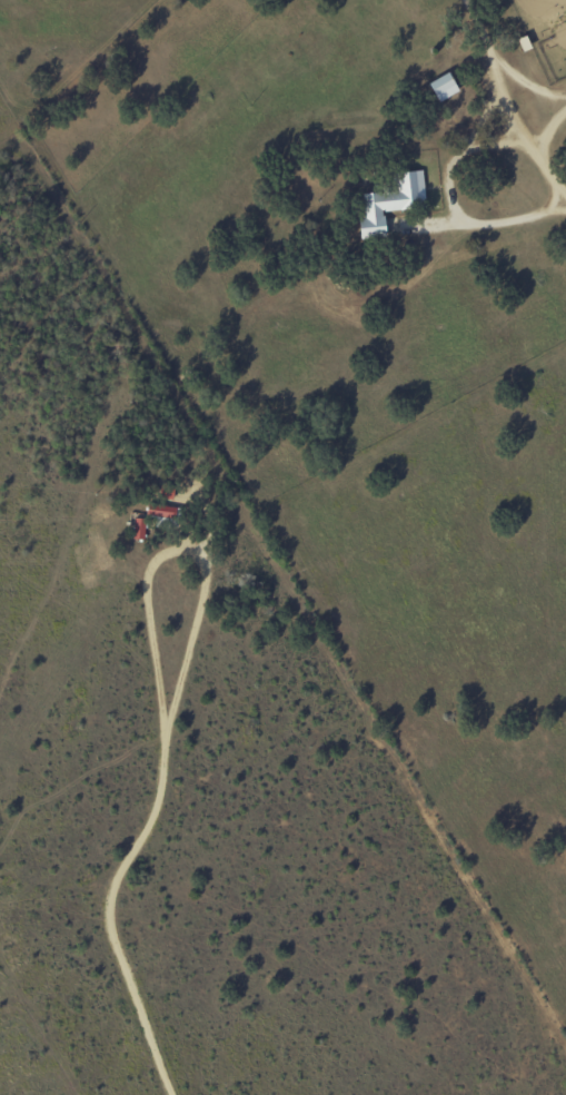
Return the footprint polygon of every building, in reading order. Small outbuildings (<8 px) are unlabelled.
[(427,82),(437,102),(458,91),(447,71),(427,82)] [(385,236),(383,211),(409,209),(408,201),(425,200),(422,169),(394,172),(396,189),(362,192),(364,217),(357,218),(359,239),(385,236)] [(174,517),(176,506),(147,501),(145,513),(174,517)] [(146,517),(134,517),(133,537),(145,538),(146,517)]
